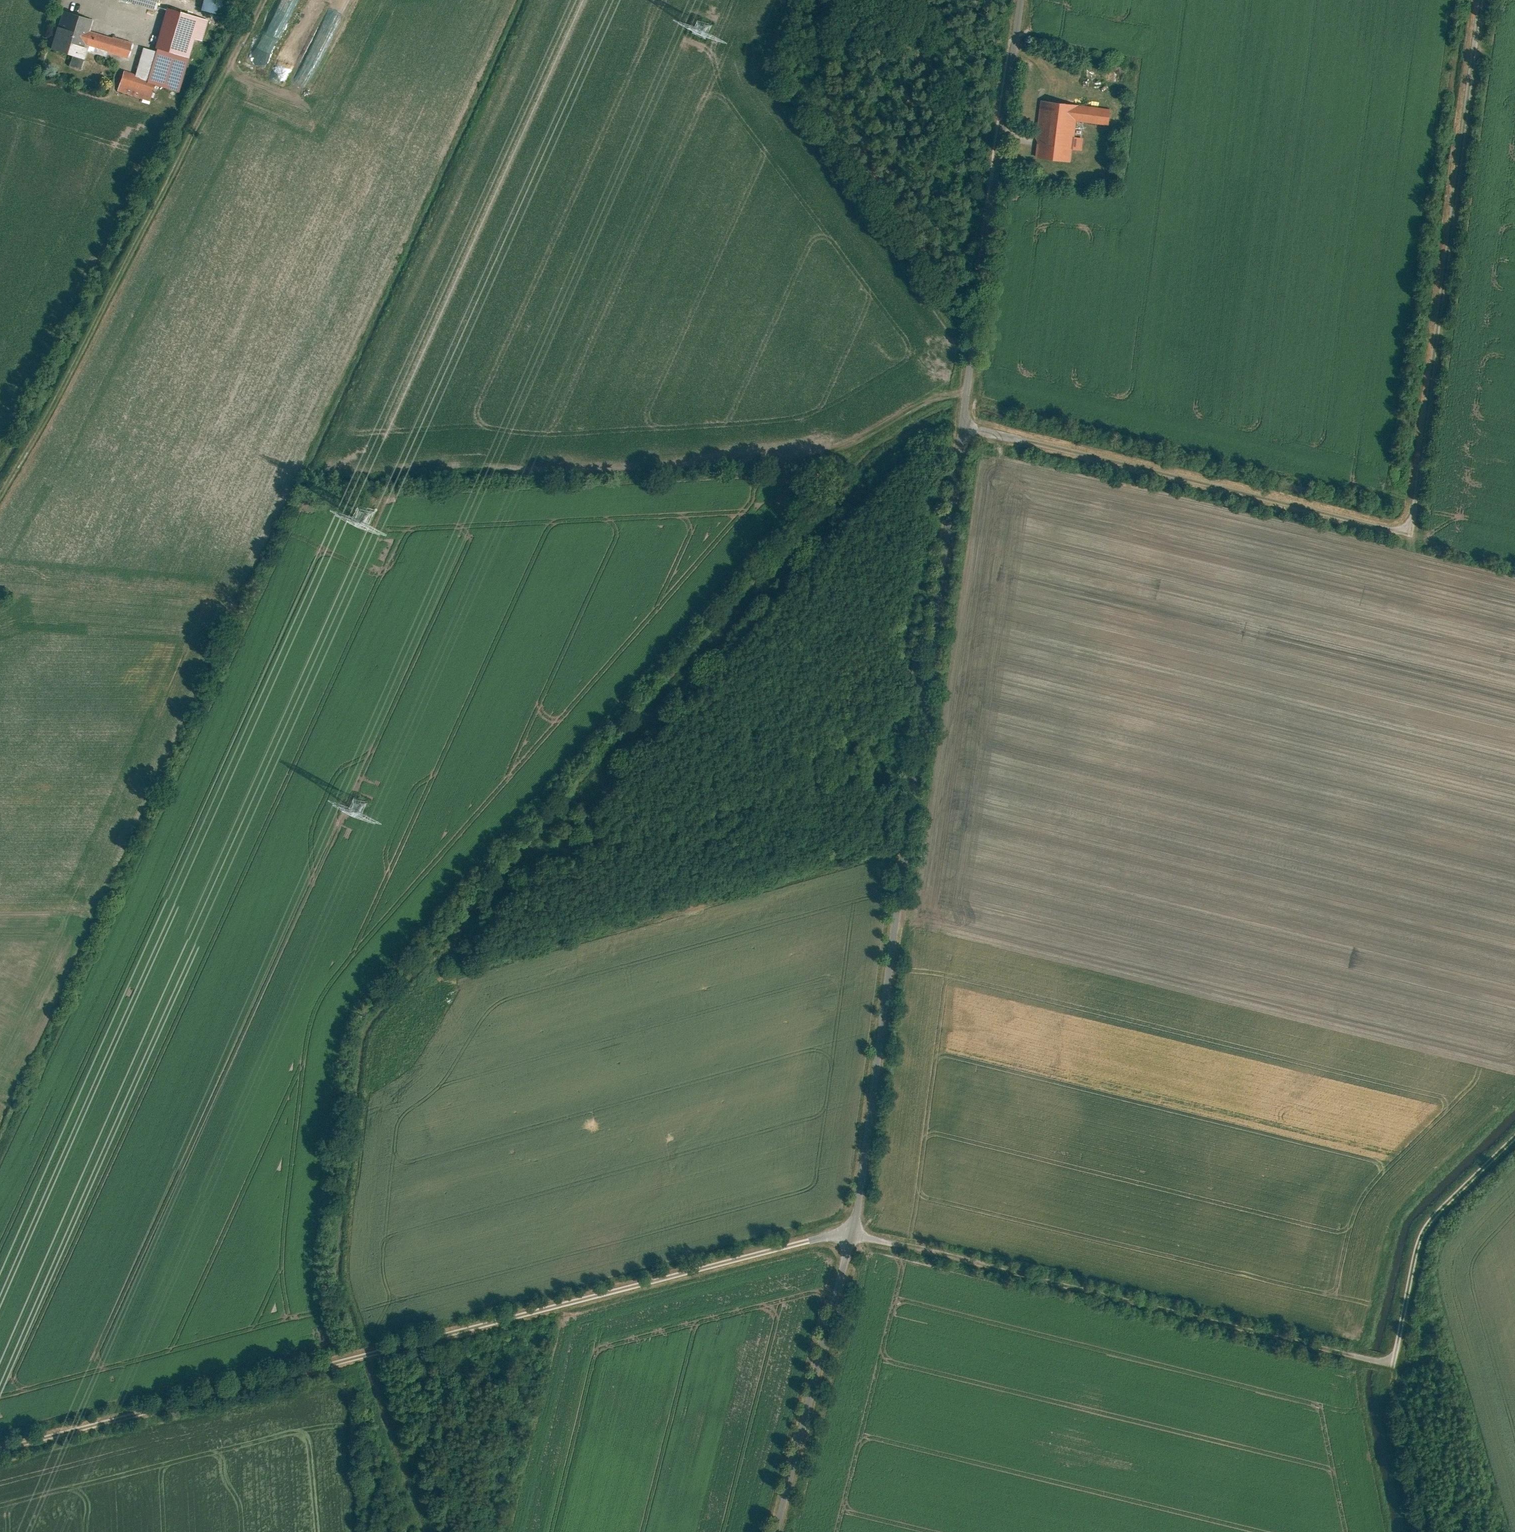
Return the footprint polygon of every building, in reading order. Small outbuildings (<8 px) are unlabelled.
[(154,12),(158,0),(116,0),(154,12)] [(220,15),(224,0),(202,0),(200,10),(220,15)] [(95,19),(64,11),(55,47),(85,55),(88,43),(92,30),(95,19)] [(201,20),(172,11),(152,81),(181,89),(201,20)] [(135,42),(92,30),(88,43),(131,55),(135,42)] [(127,72),(121,89),(152,100),(158,83),(152,81),(127,72)] [(1110,108),(1040,99),(1035,139),(1037,142),(1035,157),(1070,161),(1071,149),(1081,150),(1083,137),(1074,136),(1076,121),(1108,125),(1110,108)]
